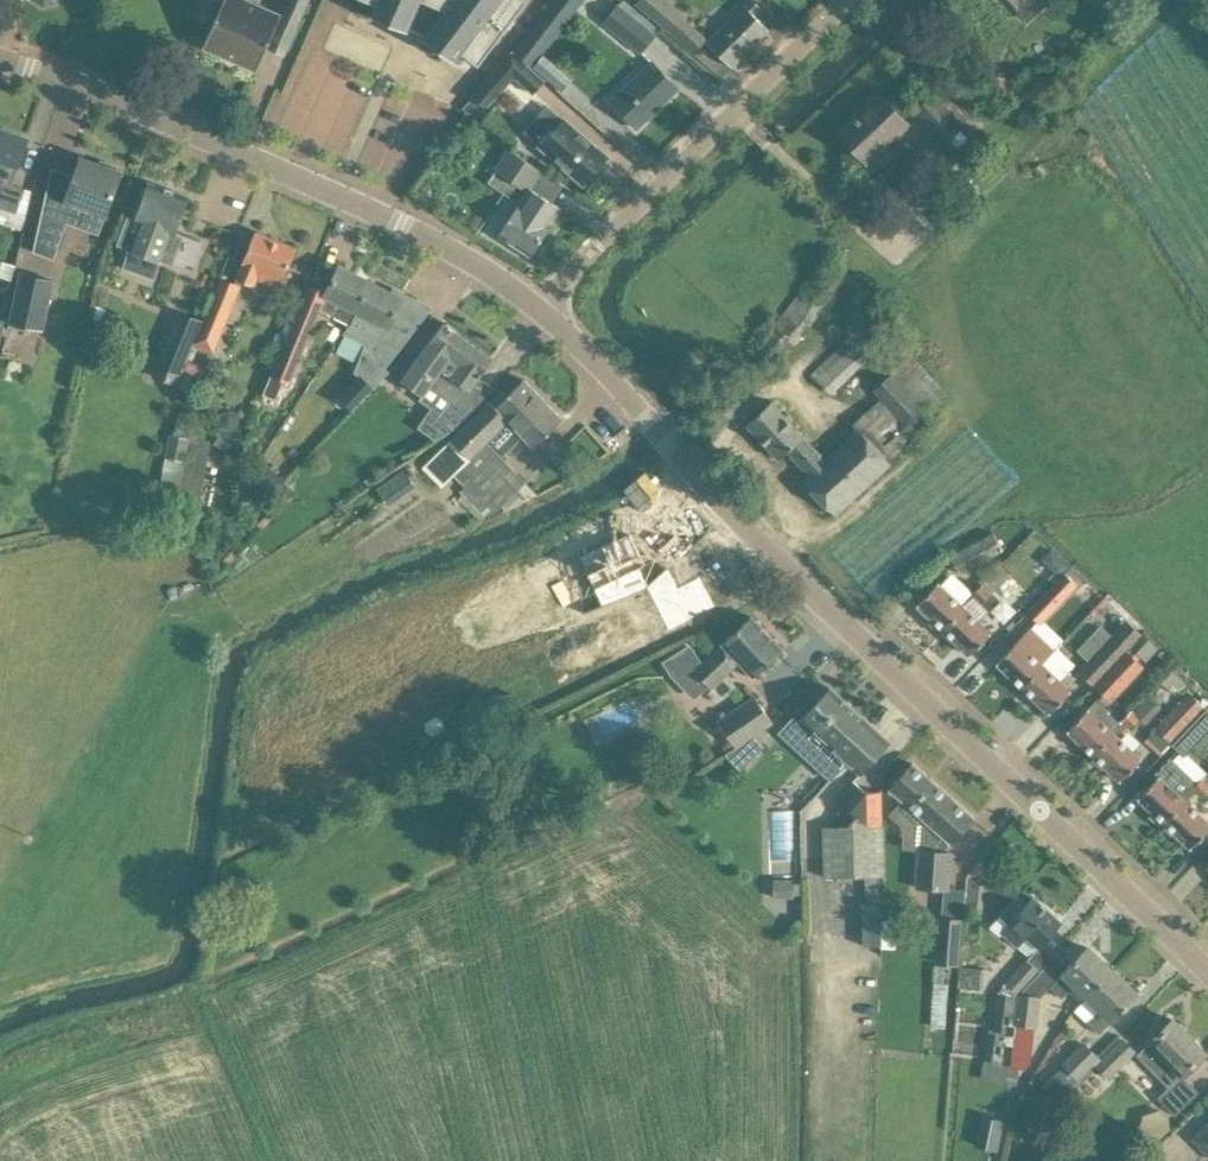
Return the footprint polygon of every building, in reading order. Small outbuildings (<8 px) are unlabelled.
[(294,32),(309,0),(289,0),(283,13),(252,0),(203,0),(196,15),(214,23),(203,46),(257,70),(267,46),(285,54),(294,32)] [(377,4),(372,15),(408,30),(412,19),(432,28),(424,38),(455,61),(462,52),(478,64),(527,0),(367,0),(377,4)] [(604,21),(641,52),(655,36),(631,16),(636,10),(624,0),(622,0),(619,4),(618,3),(604,21)] [(685,16),(666,0),(639,0),(637,3),(670,32),(682,18),(685,16)] [(1017,5),(1016,6),(1027,19),(1044,3),(1041,0),(1013,0),(1017,5)] [(731,66),(768,29),(744,5),(707,42),(731,66)] [(533,64),(556,35),(538,21),(515,50),(533,64)] [(512,51),(471,96),(473,97),(485,110),(513,77),(533,94),(546,80),(513,52),(512,51)] [(678,88),(662,71),(653,62),(612,102),(637,128),(678,88)] [(1008,77),(1002,76),(990,75),(989,84),(989,92),(1006,94),(1008,77)] [(908,123),(896,110),(880,93),(838,132),(867,162),(908,123)] [(962,127),(933,96),(916,112),(945,143),(962,127)] [(540,148),(583,186),(609,156),(566,118),(566,119),(555,109),(546,119),(557,129),(540,148)] [(12,184),(18,166),(20,161),(28,138),(0,128),(0,180),(12,184)] [(530,187),(542,169),(510,148),(502,159),(496,170),(527,190),(498,234),(531,255),(561,207),(530,187)] [(116,170),(118,166),(102,160),(100,164),(81,157),(75,175),(52,167),(33,251),(54,258),(70,214),(83,218),(87,207),(106,214),(122,172),(116,170)] [(964,200),(978,187),(965,174),(951,187),(964,200)] [(6,209),(1,224),(20,230),(25,215),(17,212),(25,189),(12,184),(0,180),(0,207),(6,209)] [(128,216),(118,245),(129,249),(128,251),(160,263),(160,261),(172,265),(183,236),(176,234),(189,196),(148,182),(140,204),(135,218),(128,216)] [(282,280),(286,270),(296,248),(256,231),(236,278),(253,285),(259,270),(282,280)] [(11,280),(16,265),(0,260),(0,277),(11,280)] [(308,284),(263,394),(276,400),(284,380),(289,382),(320,308),(349,323),(371,280),(340,265),(326,294),(308,284)] [(54,280),(21,273),(10,322),(43,329),(54,280)] [(224,331),(241,287),(221,279),(204,322),(201,321),(191,346),(213,355),(224,331)] [(350,324),(344,332),(365,343),(376,348),(371,357),(384,367),(415,327),(393,316),(403,297),(371,280),(349,323),(350,324)] [(790,331),(821,297),(807,285),(777,320),(790,331)] [(180,312),(155,375),(175,384),(181,368),(191,346),(201,321),(180,312)] [(431,341),(402,380),(423,395),(420,399),(432,408),(418,427),(437,440),(453,428),(437,417),(444,406),(453,412),(462,398),(463,399),(470,390),(481,374),(492,358),(456,331),(456,329),(447,323),(445,324),(443,322),(430,341),(431,341)] [(852,334),(813,371),(833,392),(872,356),(852,334)] [(360,376),(340,397),(353,409),(382,379),(376,374),(372,378),(368,375),(364,379),(360,376)] [(490,401),(451,440),(422,468),(442,487),(453,476),(464,487),(461,491),(485,516),(497,505),(500,508),(503,506),(506,509),(536,494),(486,441),(507,420),(534,446),(562,418),(524,379),(508,395),(502,390),(491,402),(490,401)] [(444,406),(437,417),(453,428),(474,406),(463,399),(462,398),(453,412),(444,406)] [(858,429),(825,459),(771,401),(764,407),(747,423),(779,458),(788,451),(809,474),(803,480),(835,514),(852,498),(890,462),(858,429)] [(240,419),(237,411),(230,408),(222,411),(219,419),(222,426),(229,429),(237,427),(240,419)] [(190,439),(187,438),(192,414),(179,410),(173,435),(170,434),(165,457),(186,462),(190,439)] [(192,439),(183,487),(200,490),(208,442),(192,439)] [(261,459),(254,468),(272,485),(280,477),(261,459)] [(403,470),(376,489),(389,506),(416,487),(403,470)] [(280,477),(272,485),(287,499),(295,491),(280,477)] [(631,532),(580,557),(602,604),(585,610),(583,611),(583,612),(643,588),(645,586),(648,582),(641,567),(646,564),(631,532)] [(959,573),(1002,549),(993,532),(950,557),(959,573)] [(648,582),(645,586),(667,629),(714,606),(699,576),(677,587),(667,567),(648,582)] [(1028,612),(1041,624),(1078,585),(1065,573),(1028,612)] [(938,582),(933,587),(917,604),(943,629),(955,616),(951,612),(960,603),(938,582)] [(982,586),(981,585),(972,594),(981,603),(990,594),(982,586)] [(955,616),(943,629),(970,655),(986,638),(991,632),(960,603),(951,612),(955,616)] [(783,649),(751,616),(702,663),(690,644),(662,662),(671,676),(674,679),(691,669),(711,689),(739,662),(752,677),(783,649)] [(1031,670),(1052,649),(1029,627),(1017,641),(1013,645),(997,662),(1023,687),(1035,674),(1031,670)] [(1098,678),(1125,650),(1105,631),(1078,659),(1098,678)] [(1059,681),(1075,664),(1058,647),(1054,651),(1052,649),(1031,670),(1035,674),(1023,687),(1049,713),(1066,696),(1069,691),(1059,681)] [(1138,662),(1125,650),(1098,678),(1098,679),(1093,684),(1112,702),(1144,668),(1138,662)] [(862,775),(874,759),(890,741),(828,688),(819,698),(814,694),(781,732),(796,747),(811,731),(825,743),(862,775)] [(1155,726),(1171,742),(1205,708),(1189,692),(1155,726)] [(718,721),(736,747),(752,736),(773,722),(755,696),(735,709),(718,721)] [(588,720),(598,741),(645,719),(635,698),(588,720)] [(1110,729),(1118,721),(1096,700),(1084,713),(1067,730),(1094,755),(1101,747),(1098,741),(1110,729)] [(1174,745),(1186,757),(1207,734),(1207,709),(1174,745)] [(1130,731),(1139,721),(1128,710),(1118,721),(1121,723),(1130,731)] [(1140,758),(1117,736),(1110,729),(1098,741),(1101,747),(1094,755),(1120,780),(1137,763),(1140,758)] [(752,736),(736,747),(737,748),(725,757),(739,772),(764,749),(752,736)] [(1192,789),(1204,777),(1203,777),(1198,782),(1170,756),(1155,773),(1158,776),(1154,780),(1138,797),(1153,812),(1150,816),(1159,825),(1163,821),(1164,822),(1176,809),(1171,805),(1180,796),(1183,799),(1192,789)] [(971,814),(958,802),(913,763),(897,780),(890,789),(925,820),(923,848),(918,848),(915,888),(949,891),(952,852),(948,851),(948,839),(952,835),(968,817),(971,814)] [(1204,777),(1192,789),(1201,797),(1207,790),(1207,781),(1204,777)] [(824,877),(865,876),(878,876),(882,875),(883,875),(883,873),(881,791),(866,790),(853,782),(839,798),(844,803),(839,810),(839,819),(844,823),(824,825),(824,877)] [(1207,831),(1207,830),(1207,823),(1183,799),(1180,796),(1171,805),(1176,809),(1164,822),(1191,848),(1207,831)] [(966,875),(965,891),(982,893),(983,877),(982,877),(983,862),(979,860),(966,875)] [(865,890),(882,890),(882,875),(878,876),(865,876),(865,890)] [(795,878),(774,878),(774,897),(795,897),(795,894),(802,894),(801,882),(795,882),(795,878)] [(1001,915),(991,927),(1001,935),(1002,933),(1003,934),(1016,945),(1024,936),(1037,947),(1042,941),(1045,938),(1061,920),(1033,897),(1027,904),(1017,896),(1001,915)] [(870,907),(869,942),(897,942),(897,907),(870,907)] [(937,964),(957,965),(960,920),(940,918),(937,964)] [(1074,984),(1087,996),(1112,970),(1088,947),(1049,987),(1061,998),(1074,984)] [(1016,995),(1017,995),(1039,970),(1027,959),(998,993),(994,1030),(988,1029),(984,1063),(1006,1066),(1016,995)] [(1099,1035),(1121,1011),(1137,994),(1112,970),(1087,996),(1100,1009),(1086,1023),(1099,1035)] [(1037,1028),(1040,998),(1017,995),(1016,995),(1006,1066),(1009,1066),(1009,1067),(1031,1069),(1036,1028),(1037,1028)] [(1173,1018),(1136,1055),(1168,1087),(1188,1068),(1205,1052),(1173,1018)] [(1123,1039),(1095,1066),(1108,1079),(1136,1052),(1123,1039)] [(1100,1059),(1085,1043),(1062,1065),(1063,1065),(1054,1074),(1067,1088),(1071,1084),(1073,1086),(1100,1059)] [(975,1145),(982,1146),(999,1150),(1005,1121),(987,1118),(980,1116),(975,1145)] [(1201,1130),(1192,1139),(1207,1155),(1207,1124),(1201,1130)]
